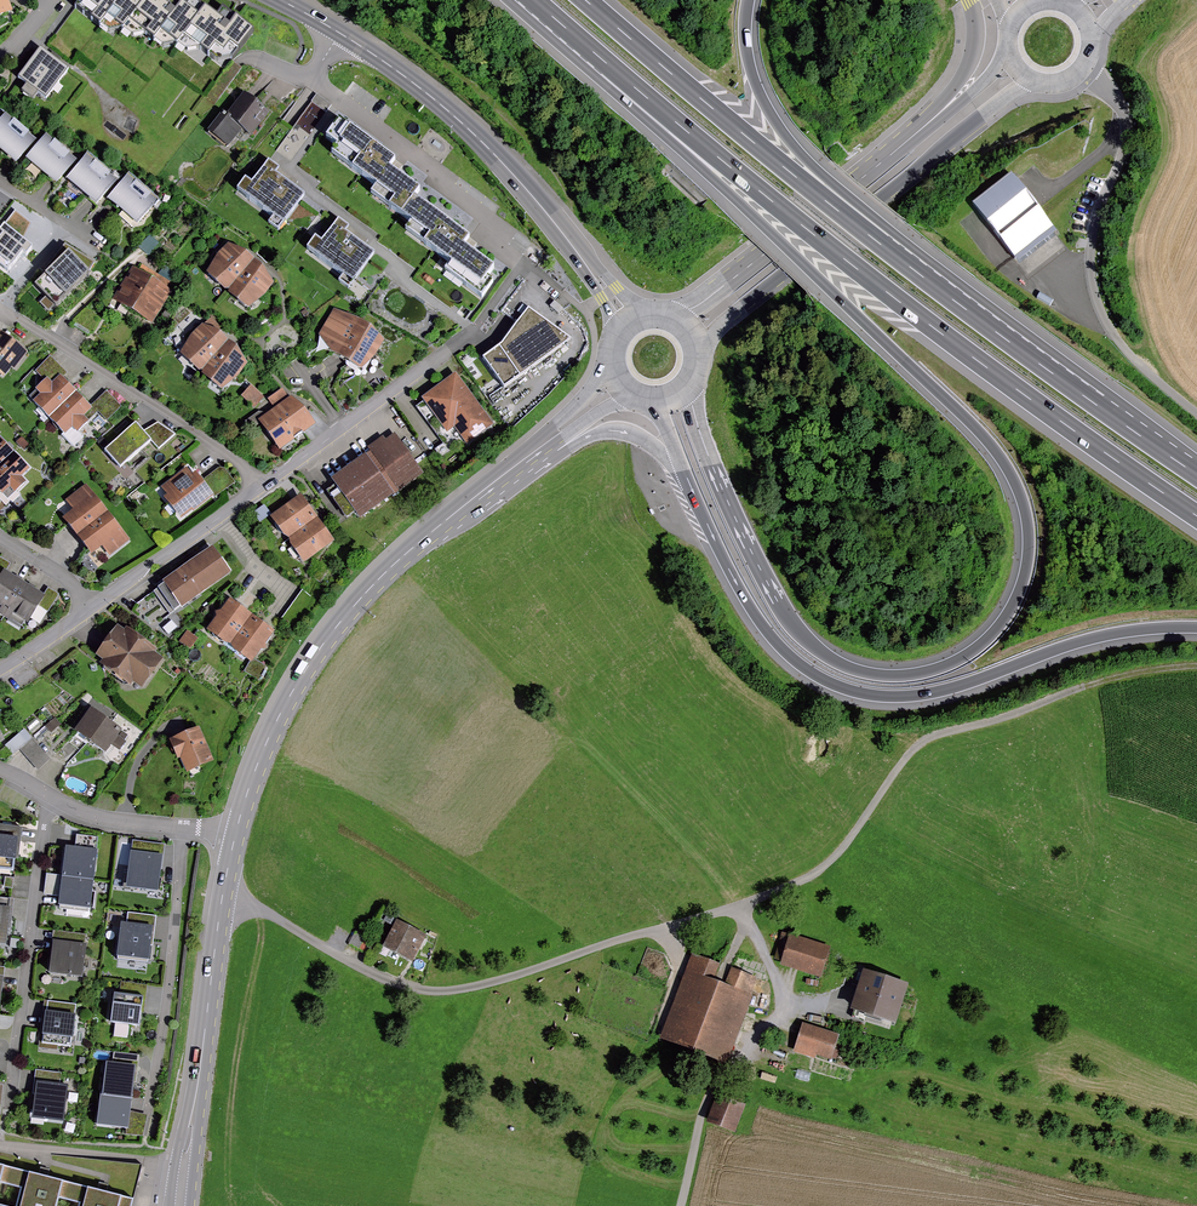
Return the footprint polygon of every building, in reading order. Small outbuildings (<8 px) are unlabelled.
[(14,0),(0,0),(0,23),(20,13),(14,0)] [(159,4),(153,0),(86,0),(78,12),(110,35),(121,20),(138,33),(142,26),(159,4)] [(213,17),(197,5),(192,11),(177,0),(162,0),(159,4),(142,26),(165,43),(173,33),(191,46),(213,17)] [(191,46),(221,69),(232,53),(245,62),(265,33),(248,22),(244,28),(218,11),(213,17),(191,46)] [(71,71),(42,48),(18,79),(46,102),(71,71)] [(214,134),(232,149),(246,131),(254,137),(271,116),(245,95),(214,134)] [(11,116),(0,130),(0,152),(25,172),(33,162),(47,144),(11,116)] [(378,194),(409,214),(421,195),(428,185),(400,167),(405,159),(340,117),(323,143),(336,151),(333,157),(381,189),(378,194)] [(73,182),(87,165),(54,137),(47,144),(33,162),(66,190),(73,182)] [(110,205),(127,185),(94,157),(87,165),(73,182),(105,208),(110,205)] [(288,171),(276,163),(262,182),(253,179),(244,192),(287,223),(306,197),(282,179),(288,171)] [(160,200),(133,177),(127,185),(110,205),(137,228),(160,200)] [(1053,229),(1010,178),(964,211),(1008,266),(1053,229)] [(483,237),(421,195),(409,214),(418,220),(413,228),(459,259),(455,264),(486,285),(501,263),(477,247),(483,237)] [(32,243),(4,221),(0,227),(0,262),(7,267),(22,248),(26,251),(32,243)] [(357,230),(347,223),(333,245),(320,236),(305,259),(358,292),(384,252),(356,234),(357,230)] [(90,270),(69,248),(34,282),(55,304),(90,270)] [(236,295),(258,267),(235,249),(213,276),(236,295)] [(280,283),(258,267),(236,295),(257,312),(280,283)] [(173,291),(135,269),(116,302),(154,323),(173,291)] [(371,323),(334,308),(318,334),(331,350),(362,368),(375,355),(384,339),(371,323)] [(508,348),(489,360),(503,384),(574,340),(532,312),(508,348)] [(207,373),(234,343),(213,323),(184,352),(207,373)] [(4,332),(0,337),(0,372),(8,378),(28,351),(4,332)] [(255,362),(234,343),(207,373),(228,392),(255,362)] [(51,381),(59,385),(67,379),(54,362),(40,373),(48,383),(51,381)] [(461,376),(426,402),(450,434),(457,429),(469,446),(497,425),(461,376)] [(53,416),(80,391),(67,379),(59,385),(51,381),(48,383),(41,391),(48,398),(41,404),(53,416)] [(243,392),(257,405),(267,395),(252,382),(243,392)] [(285,384),(269,395),(274,403),(290,392),(285,384)] [(94,407),(80,391),(53,416),(68,434),(63,439),(73,450),(85,438),(83,436),(93,425),(88,420),(98,411),(94,407)] [(320,427),(303,400),(266,423),(283,450),(320,427)] [(137,423),(105,453),(124,473),(156,442),(150,435),(137,423)] [(159,427),(150,435),(156,442),(163,450),(177,437),(159,427)] [(398,436),(337,482),(365,519),(426,473),(398,436)] [(20,455),(1,437),(0,438),(0,476),(20,455)] [(20,455),(0,476),(0,491),(8,499),(36,471),(20,455)] [(191,467),(160,491),(183,520),(214,496),(203,483),(191,467)] [(223,467),(203,483),(214,496),(217,499),(236,484),(223,467)] [(81,535),(110,512),(90,488),(72,503),(79,512),(69,520),(81,535)] [(320,519),(305,497),(275,518),(290,540),(320,519)] [(266,507),(256,514),(262,523),(272,517),(266,507)] [(110,512),(81,535),(98,557),(107,549),(112,556),(133,540),(110,512)] [(320,519),(290,540),(306,562),(336,542),(320,519)] [(215,548),(161,584),(180,613),(234,577),(215,548)] [(16,566),(3,559),(0,564),(0,582),(5,585),(12,573),(16,566)] [(31,584),(12,573),(5,585),(0,593),(0,604),(14,612),(31,584)] [(40,607),(48,594),(31,584),(14,612),(31,623),(40,607)] [(60,595),(51,589),(48,594),(40,607),(50,613),(60,595)] [(255,617),(232,601),(213,630),(235,645),(255,617)] [(255,617),(235,645),(258,662),(278,633),(255,617)] [(163,660),(115,630),(98,659),(146,688),(163,660)] [(201,641),(189,633),(183,643),(195,650),(201,641)] [(124,730),(95,709),(77,735),(106,755),(124,730)] [(26,726),(7,742),(15,752),(34,735),(26,726)] [(201,728),(173,741),(189,775),(217,762),(201,728)] [(24,749),(39,766),(51,756),(35,739),(24,749)] [(0,824),(0,836),(21,838),(23,827),(0,824)] [(100,837),(78,835),(77,848),(99,851),(100,837)] [(0,836),(0,872),(17,874),(21,838),(0,836)] [(77,848),(68,847),(64,875),(98,879),(101,851),(99,851),(77,848)] [(162,858),(132,856),(130,880),(137,881),(137,887),(159,889),(162,858)] [(98,879),(64,875),(64,878),(61,896),(60,903),(94,908),(98,879)] [(61,896),(64,878),(50,876),(47,895),(61,896)] [(0,898),(0,909),(11,910),(13,900),(0,898)] [(9,944),(14,910),(11,910),(0,909),(0,943),(9,944)] [(160,917),(130,914),(129,925),(158,929),(160,917)] [(426,938),(397,922),(382,949),(412,965),(426,938)] [(158,929),(129,925),(124,925),(120,959),(154,963),(158,929)] [(87,935),(56,931),(55,945),(85,949),(87,935)] [(365,937),(357,932),(349,945),(357,950),(365,937)] [(830,948),(789,936),(780,967),(821,979),(830,948)] [(85,949),(55,945),(51,972),(82,976),(85,949)] [(713,965),(690,957),(661,1038),(721,1059),(750,977),(722,967),(716,983),(708,980),(713,965)] [(0,967),(0,976),(8,977),(10,968),(0,967)] [(908,986),(862,973),(850,1014),(896,1027),(908,986)] [(0,976),(0,1012),(4,1013),(8,977),(0,976)] [(149,995),(150,985),(122,982),(121,992),(149,995)] [(146,1025),(149,995),(121,992),(118,1022),(146,1025)] [(78,1004),(45,1001),(42,1045),(75,1047),(78,1004)] [(840,1037),(802,1025),(793,1055),(815,1061),(816,1057),(832,1062),(840,1037)] [(142,1054),(116,1052),(115,1060),(141,1063),(142,1054)] [(139,1093),(141,1063),(115,1060),(113,1091),(139,1093)] [(39,1070),(38,1082),(64,1084),(65,1072),(39,1070)] [(64,1084),(38,1082),(35,1116),(68,1118),(70,1084),(64,1084)] [(139,1093),(113,1091),(110,1123),(136,1125),(137,1112),(139,1093)] [(736,1136),(745,1108),(716,1099),(707,1127),(736,1136)] [(151,1114),(137,1112),(136,1125),(136,1133),(148,1134),(151,1114)] [(0,1161),(0,1205),(134,1205),(137,1196),(121,1192),(63,1177),(2,1162),(0,1161)]
